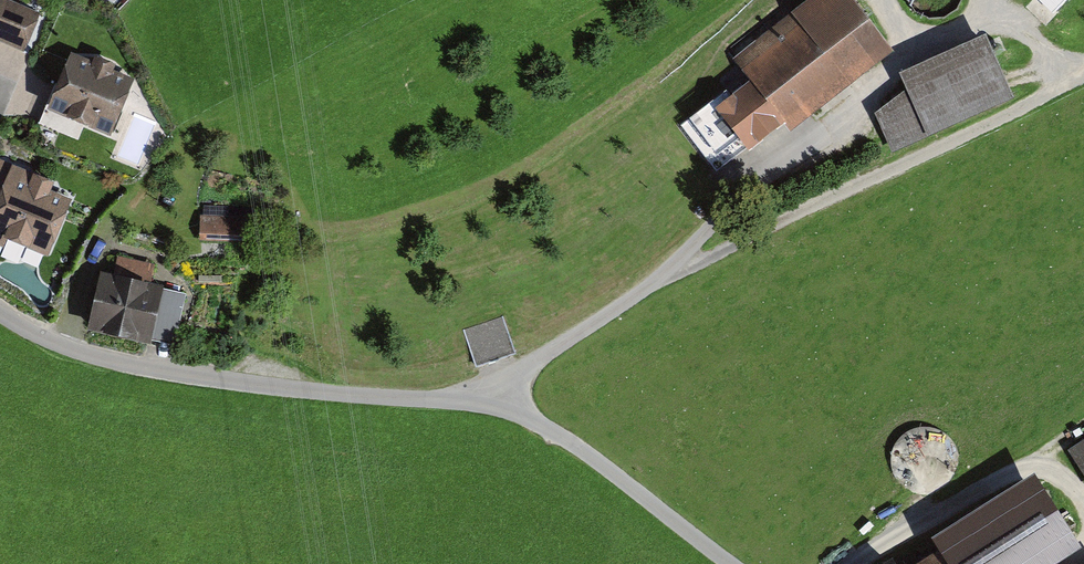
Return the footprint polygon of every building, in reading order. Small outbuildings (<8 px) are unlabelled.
[(7,0),(0,0),(0,38),(0,37),(32,48),(44,13),(7,0)] [(717,113),(750,153),(786,124),(792,131),(888,52),(845,0),(814,0),(734,65),(751,85),(717,113)] [(957,0),(915,0),(939,21),(957,0)] [(1050,18),(1069,0),(1032,0),(1050,18)] [(911,92),(881,116),(899,155),(1010,104),(981,40),(904,74),(911,92)] [(117,128),(135,83),(114,75),(116,70),(94,61),(92,66),(71,58),(53,103),(72,111),(67,123),(93,133),(98,121),(117,128)] [(48,116),(67,123),(72,111),(53,103),(48,116)] [(112,141),(117,128),(98,121),(93,133),(112,141)] [(0,162),(0,243),(12,247),(15,238),(61,257),(80,210),(59,201),(64,188),(0,162)] [(283,227),(206,222),(205,241),(281,246),(283,227)] [(113,273),(103,271),(93,326),(179,343),(189,294),(152,287),(156,263),(117,255),(113,273)] [(466,329),(478,365),(518,352),(505,316),(466,329)] [(1076,451),(1083,465),(1083,446),(1076,451)] [(892,563),(1054,563),(1060,560),(1055,552),(1069,543),(1038,490),(918,560),(913,552),(892,563)]
